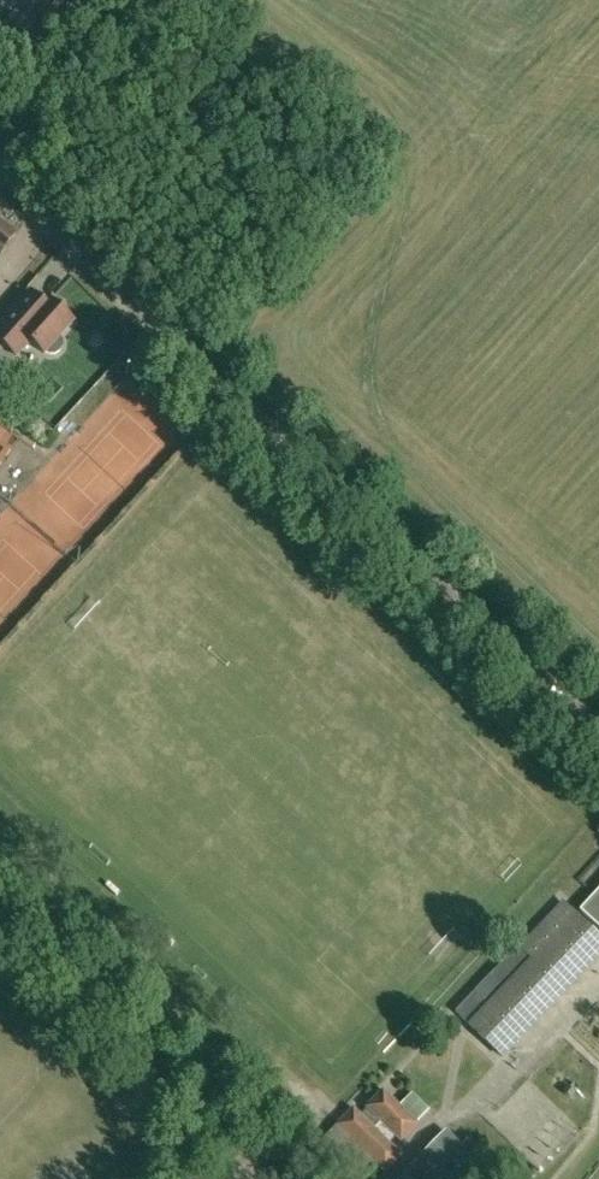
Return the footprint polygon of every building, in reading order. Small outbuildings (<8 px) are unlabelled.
[(0,220),(0,254),(16,232),(0,220)] [(0,325),(0,343),(15,356),(28,341),(43,354),(44,353),(46,354),(48,355),(51,355),(53,355),(56,354),(58,353),(60,351),(61,349),(62,347),(62,344),(61,342),(60,339),(59,337),(58,337),(72,322),(60,312),(62,310),(62,308),(62,306),(62,304),(61,302),(59,301),(57,300),(55,300),(53,300),(51,301),(50,302),(48,300),(44,305),(30,292),(0,325)] [(580,910),(598,928),(598,889),(580,910)] [(530,960),(468,1025),(502,1058),(598,956),(598,938),(561,902),(517,948),(530,960)] [(358,1116),(353,1110),(320,1143),(357,1178),(359,1178),(376,1162),(384,1171),(399,1156),(387,1144),(395,1137),(400,1143),(419,1124),(383,1088),(364,1107),(366,1109),(358,1116)] [(400,1178),(492,1178),(477,1164),(483,1157),(467,1141),(461,1148),(445,1133),(400,1178)]
